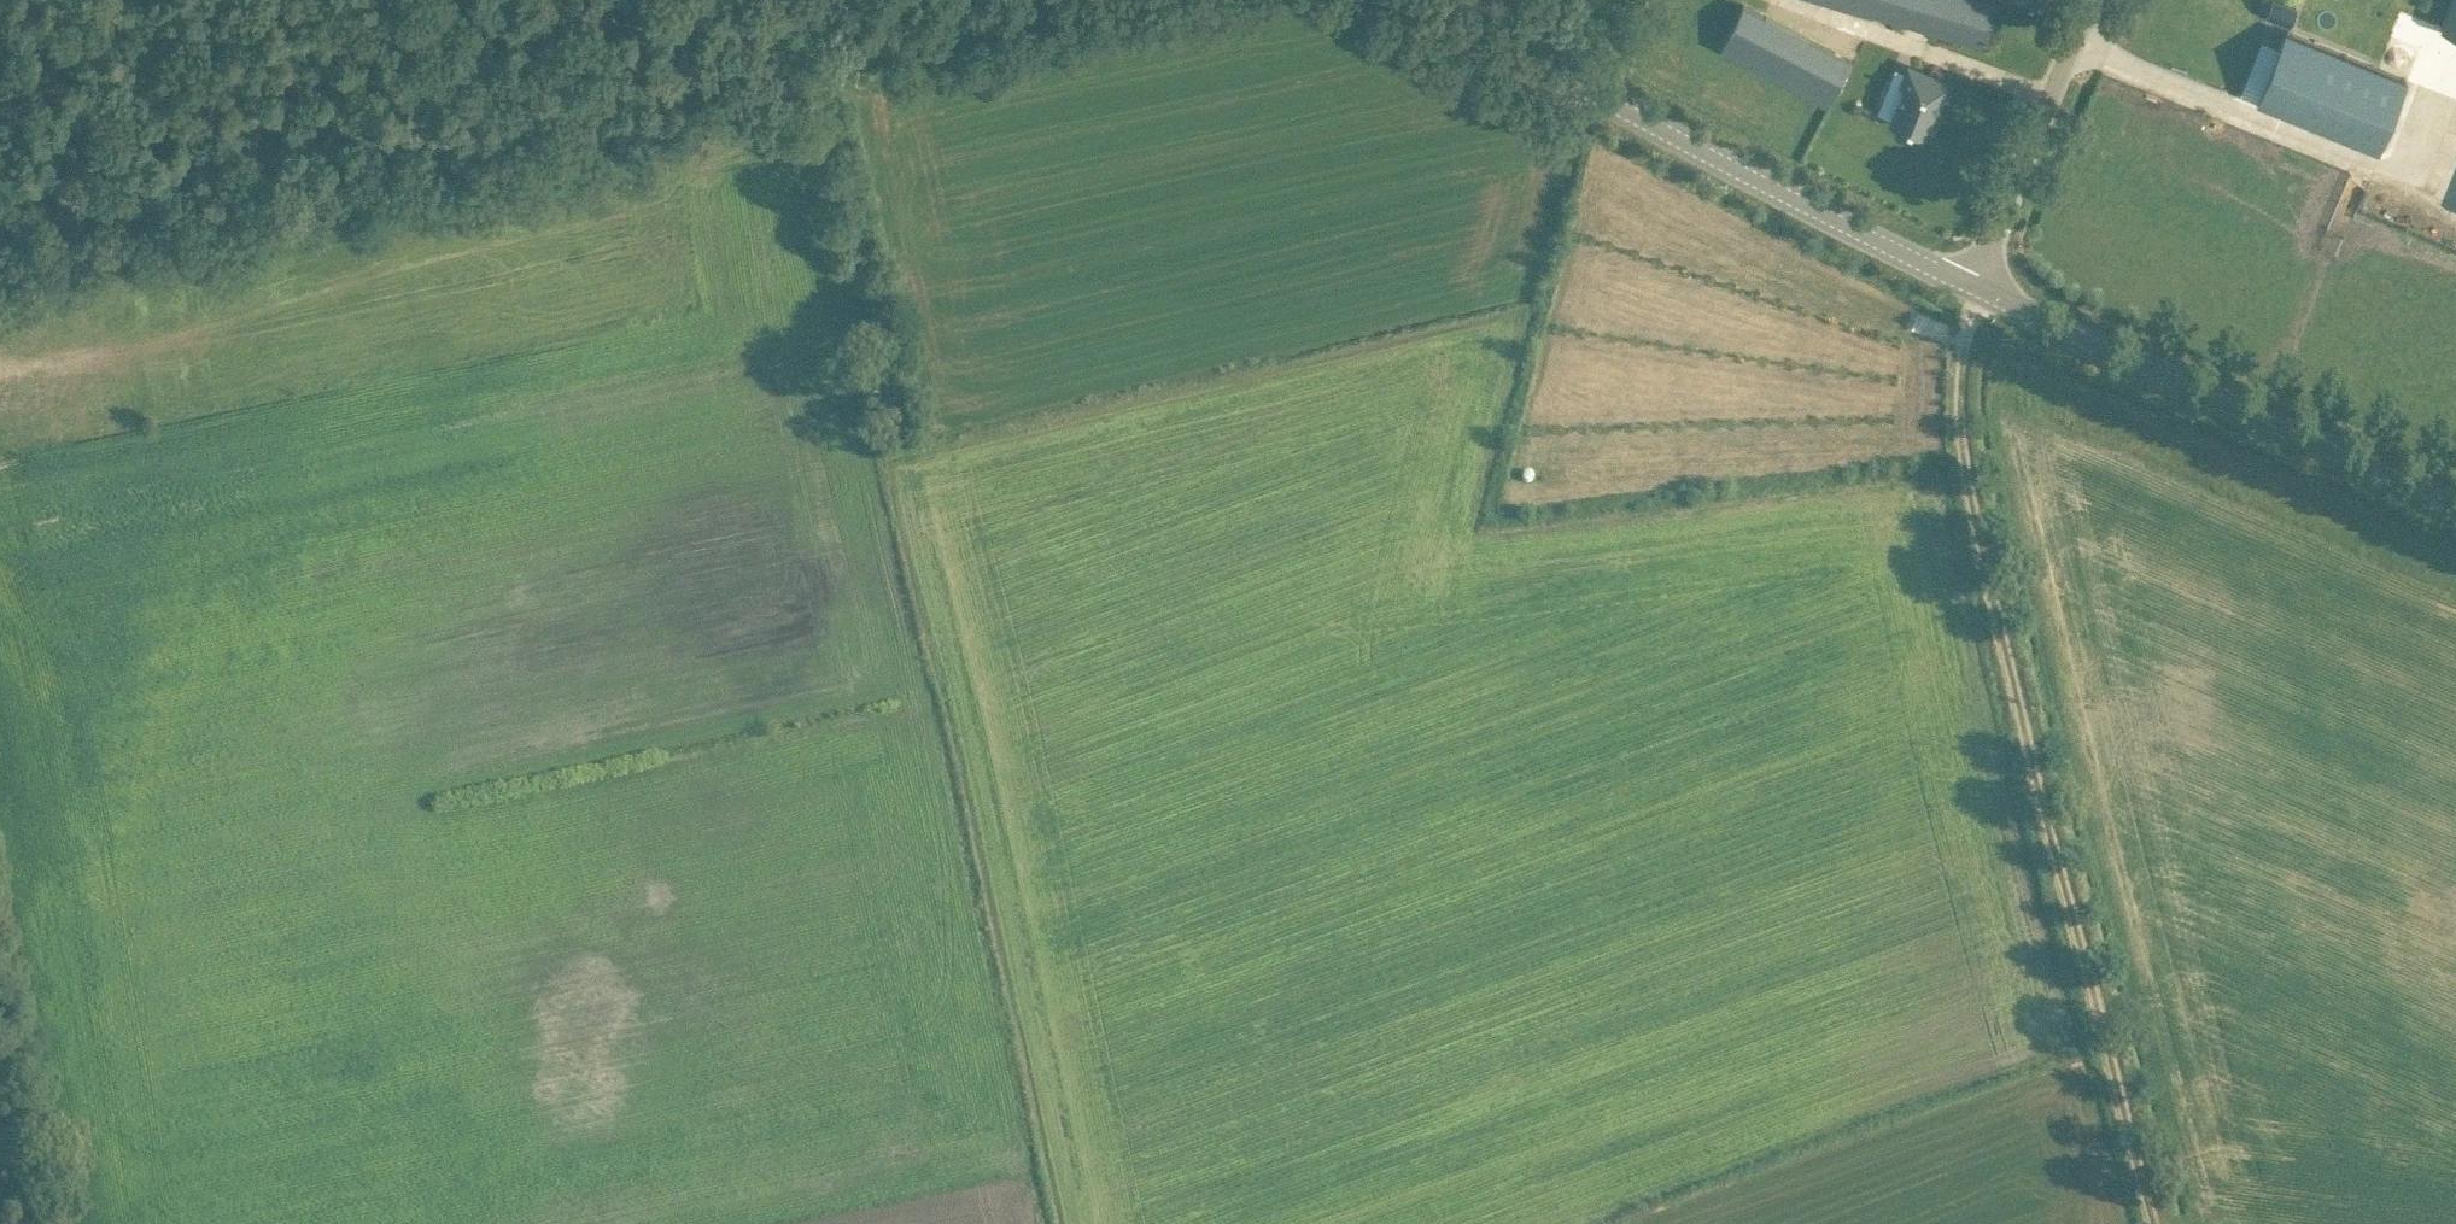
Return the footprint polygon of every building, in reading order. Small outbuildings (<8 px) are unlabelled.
[(1874,14),(1985,47),(1997,4),(1983,0),(1818,0),(1874,17),(1874,14)] [(2265,17),(2288,26),(2296,7),(2278,0),(2272,0),(2265,17)] [(2441,26),(2455,32),(2455,0),(2451,0),(2441,26)] [(1829,103),(1840,82),(1852,59),(1744,3),(1721,47),(1829,103)] [(2287,31),(2259,102),(2281,111),(2380,150),(2409,79),(2309,40),(2287,31)] [(1892,118),(1930,134),(1940,109),(1936,107),(1947,81),(1909,65),(1902,83),(1906,85),(1892,118)]
